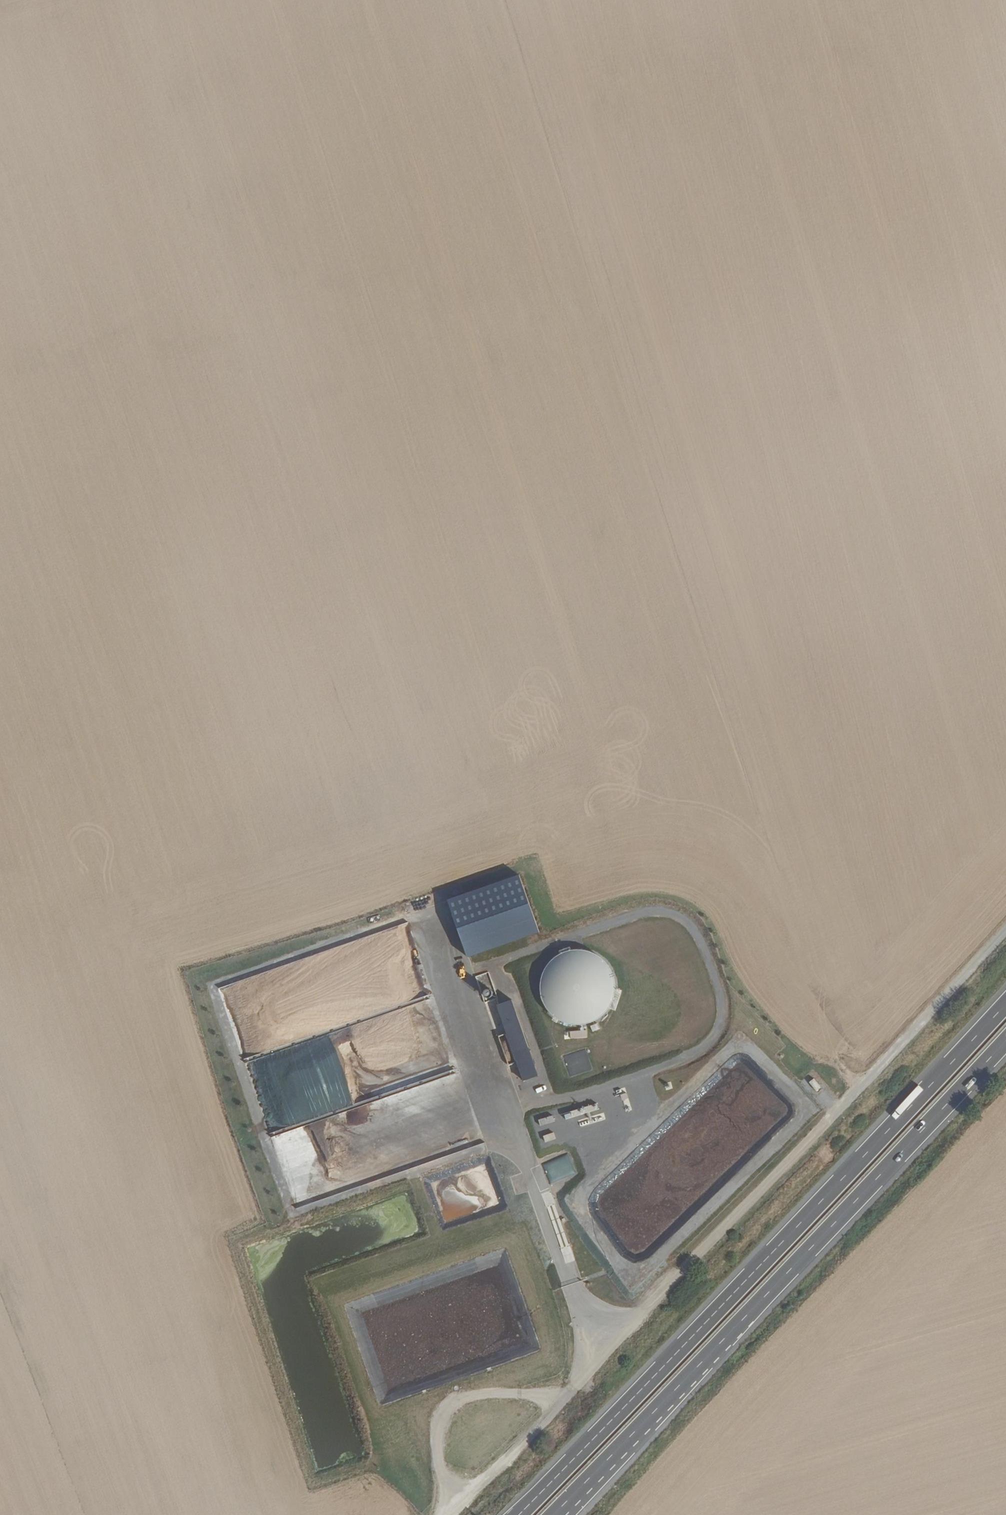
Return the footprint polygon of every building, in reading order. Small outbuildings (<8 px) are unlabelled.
[(519,875),(448,899),(468,957),(539,932),(519,875)] [(345,947),(219,985),(242,1058),(377,1017),(367,985),(370,984),(359,946),(346,950),(345,947)] [(598,954),(587,950),(575,950),(563,953),(553,960),(546,970),(542,981),(541,993),(545,1005),(551,1015),(561,1022),(572,1026),(585,1027),(596,1023),(606,1016),(614,1007),(618,995),(618,983),(615,972),(608,962),(598,954)] [(496,1004),(520,1081),(536,1076),(512,999),(496,1004)] [(569,1029),(570,1038),(587,1038),(586,1029),(569,1029)] [(562,1056),(567,1075),(590,1070),(585,1050),(562,1056)] [(434,1065),(412,1073),(415,1081),(437,1073),(434,1065)] [(813,1078),(807,1083),(815,1092),(821,1087),(813,1078)] [(565,1120),(597,1110),(595,1103),(563,1113),(565,1120)] [(539,1126),(554,1122),(552,1116),(537,1119),(539,1126)] [(553,1132),(542,1135),(544,1142),(555,1139),(553,1132)] [(549,1182),(574,1174),(568,1155),(542,1163),(549,1182)]
